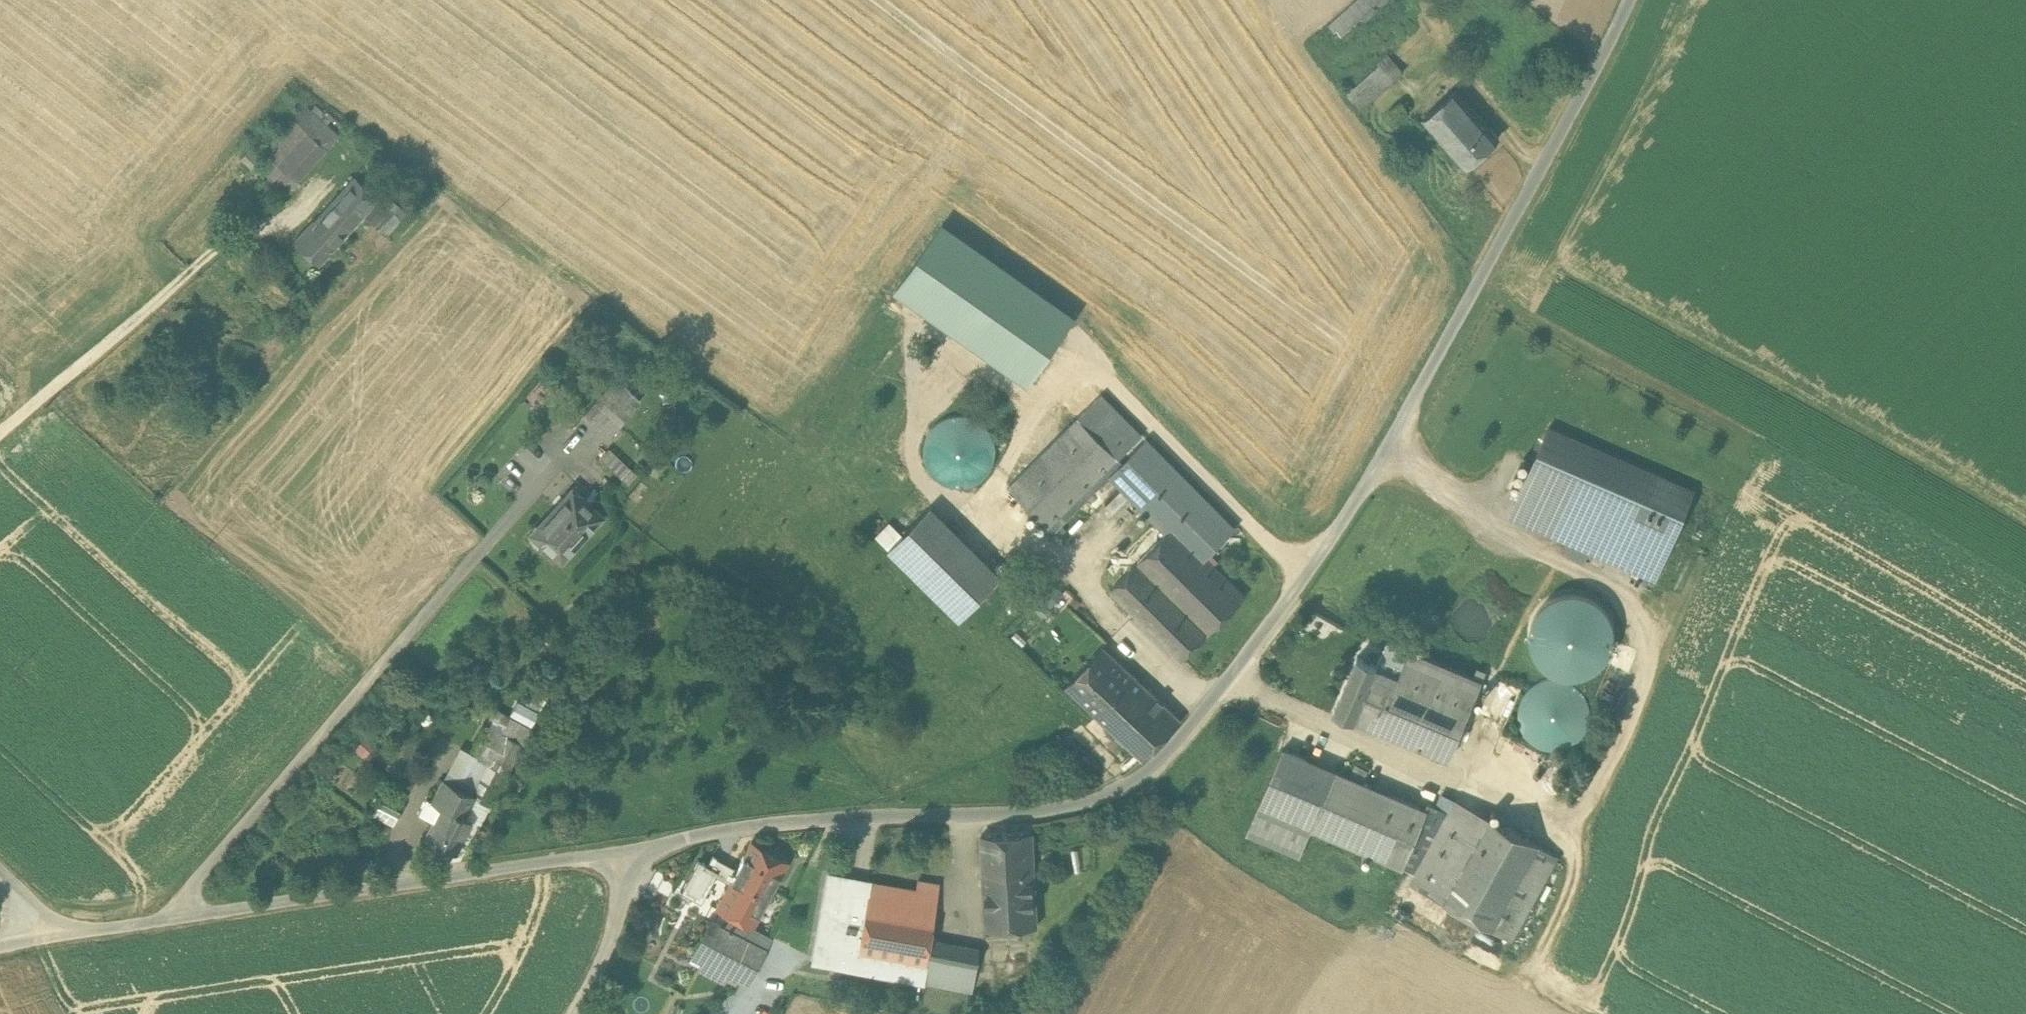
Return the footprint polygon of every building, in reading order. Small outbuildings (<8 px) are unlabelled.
[(1329,24),(1344,40),(1388,0),(1356,0),(1329,24)] [(1388,53),(1378,62),(1379,64),(1370,73),(1384,89),(1404,71),(1388,53)] [(1370,73),(1363,65),(1355,72),(1362,79),(1347,92),(1362,109),(1384,89),(1370,73)] [(1466,167),(1498,140),(1457,91),(1424,118),(1466,167)] [(291,116),(263,148),(270,154),(298,179),(340,132),(336,129),(342,123),(327,109),(325,112),(315,103),(311,108),(304,102),(292,116),(291,116)] [(249,148),(240,158),(251,167),(260,158),(249,148)] [(298,179),(270,154),(257,169),(280,189),(283,186),(290,193),(301,181),(298,179)] [(353,175),(293,241),(319,264),(364,215),(378,199),(353,175)] [(386,191),(378,199),(400,219),(408,211),(386,191)] [(400,219),(378,199),(364,215),(386,235),(400,219)] [(613,380),(584,414),(609,437),(639,403),(613,380)] [(1078,417),(1118,457),(1137,438),(1098,398),(1078,417)] [(994,464),(996,450),(994,436),(986,425),(974,417),(960,415),(946,417),(935,425),(927,437),(924,451),(927,465),(935,476),(947,484),(961,486),(975,484),(986,476),(994,464)] [(1078,417),(1009,485),(1049,526),(1118,457),(1078,417)] [(1656,578),(1694,491),(1549,428),(1511,514),(1569,540),(1591,549),(1656,578)] [(1145,438),(1107,476),(1166,534),(1175,524),(1206,555),(1234,528),(1145,438)] [(639,474),(610,447),(601,458),(629,484),(639,474)] [(655,458),(644,448),(635,458),(646,468),(655,458)] [(573,489),(532,532),(560,558),(600,515),(573,489)] [(1003,575),(931,505),(889,548),(961,618),(1003,575)] [(1206,555),(1175,524),(1166,534),(1138,562),(1209,633),(1246,595),(1206,555)] [(1591,549),(1569,540),(1568,542),(1569,555),(1585,562),(1591,549)] [(1209,633),(1138,562),(1112,588),(1182,659),(1209,633)] [(1045,595),(1059,614),(1079,600),(1065,581),(1045,595)] [(1375,666),(1359,659),(1360,658),(1358,657),(1335,711),(1337,712),(1353,718),(1353,719),(1355,720),(1355,719),(1376,729),(1409,651),(1387,642),(1378,666),(1376,665),(1375,666)] [(1104,646),(1066,686),(1098,716),(1121,691),(1130,700),(1144,685),(1104,646)] [(1483,682),(1410,651),(1409,651),(1376,729),(1450,760),(1483,682)] [(1588,729),(1591,715),(1588,701),(1580,690),(1568,682),(1554,679),(1540,682),(1528,690),(1521,702),(1518,716),(1521,730),(1529,742),(1541,749),(1555,752),(1569,749),(1580,741),(1588,729)] [(1144,685),(1130,700),(1121,691),(1098,716),(1144,760),(1181,721),(1144,685)] [(1508,716),(1513,701),(1508,699),(1510,693),(1499,690),(1492,710),(1508,716)] [(485,723),(522,743),(537,716),(525,710),(521,720),(494,707),(485,723)] [(481,792),(478,797),(490,803),(522,743),(485,723),(470,752),(488,761),(473,788),(481,792)] [(366,734),(356,749),(370,758),(380,743),(366,734)] [(488,761),(470,752),(460,747),(444,778),(474,794),(478,797),(481,792),(473,788),(488,761)] [(1335,771),(1283,749),(1247,834),(1300,857),(1312,828),(1310,827),(1335,771)] [(1390,794),(1335,771),(1310,827),(1312,828),(1366,851),(1390,794)] [(474,794),(444,778),(432,801),(426,798),(419,812),(433,820),(425,836),(455,852),(472,819),(464,815),(466,811),(474,794)] [(403,803),(382,792),(376,805),(397,816),(403,803)] [(490,803),(478,797),(474,794),(466,811),(482,819),(490,803)] [(1427,810),(1390,794),(1366,851),(1402,867),(1427,810)] [(1416,873),(1410,884),(1443,902),(1489,819),(1456,800),(1416,873)] [(1449,813),(1429,804),(1427,810),(1402,867),(1416,873),(1449,813)] [(397,816),(376,805),(371,815),(392,826),(397,816)] [(1538,847),(1489,819),(1443,902),(1512,940),(1558,858),(1556,857),(1538,847)] [(1033,833),(981,836),(986,929),(1037,927),(1033,833)] [(737,868),(730,881),(716,907),(731,916),(753,928),(753,927),(789,862),(752,841),(737,868)] [(730,881),(737,868),(736,868),(734,871),(713,860),(715,857),(713,855),(708,866),(699,861),(683,889),(700,899),(715,873),(730,881)] [(871,882),(829,874),(819,929),(861,937),(859,951),(926,963),(930,939),(934,914),(933,913),(868,901),(871,882)] [(917,890),(871,882),(868,901),(933,913),(938,884),(919,880),(917,890)] [(753,928),(731,916),(725,928),(766,948),(772,937),(753,927),(753,928)] [(767,949),(766,948),(725,928),(710,920),(693,953),(702,958),(729,972),(750,982),(767,949)] [(861,937),(819,929),(814,961),(972,992),(975,973),(926,963),(859,951),(861,937)] [(978,948),(930,939),(926,963),(975,973),(979,954),(978,948)] [(724,983),(729,972),(702,958),(696,968),(724,983)]
